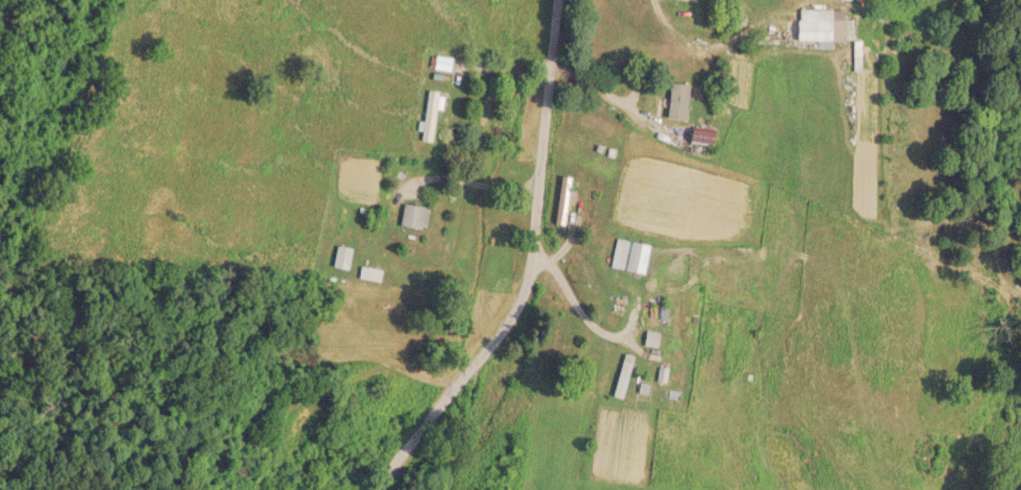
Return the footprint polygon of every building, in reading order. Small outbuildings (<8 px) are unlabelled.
[(828,41),(828,10),(794,10),(794,41),(828,41)] [(448,70),(448,57),(433,57),(432,70),(448,70)] [(655,126),(681,126),(682,88),(656,88),(655,126)] [(437,92),(425,91),(419,141),(431,143),(437,92)] [(568,178),(557,177),(555,226),(564,226),(565,201),(574,201),(574,191),(568,191),(568,178)] [(396,226),(420,231),(424,209),(400,204),(396,226)] [(638,275),(645,246),(615,238),(608,267),(638,275)] [(344,271),(347,249),(333,246),(329,268),(344,271)] [(355,279),(377,282),(379,271),(358,267),(355,279)] [(623,397),(634,371),(613,362),(602,388),(623,397)]
